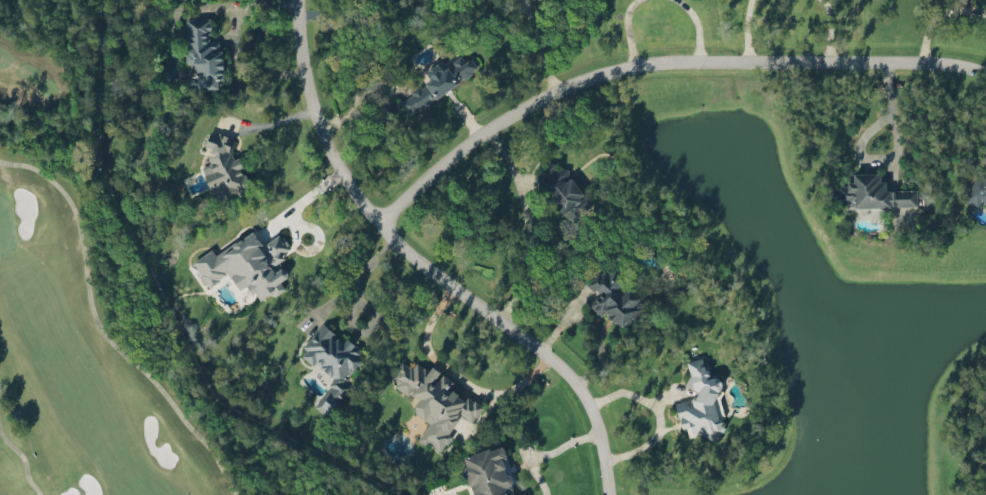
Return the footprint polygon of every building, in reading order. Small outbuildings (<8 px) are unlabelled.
[(223,79),(223,42),(211,43),(211,18),(188,18),(189,89),(217,89),(217,79),(223,79)] [(480,69),(468,52),(443,68),(438,61),(423,71),(429,80),(398,100),(409,116),(480,69)] [(202,167),(213,201),(252,188),(242,159),(236,161),(226,131),(205,138),(213,164),(202,167)] [(551,193),(551,215),(591,215),(591,190),(577,190),(577,179),(569,179),(569,164),(537,164),(537,193),(551,193)] [(918,206),(918,189),(884,189),(884,172),(854,173),(854,182),(839,183),(839,207),(918,206)] [(977,173),(962,199),(977,208),(981,200),(985,203),(985,178),(977,173)] [(195,262),(203,281),(209,287),(210,286),(217,280),(228,275),(241,289),(247,286),(259,298),(260,300),(285,290),(281,282),(290,274),(279,263),(284,258),(283,254),(289,247),(286,240),(278,233),(267,245),(252,231),(245,234),(236,243),(214,252),(212,251),(201,255),(195,262)] [(646,303),(605,265),(586,285),(597,296),(591,302),(621,330),(646,303)] [(315,407),(325,416),(329,418),(333,414),(363,350),(356,343),(337,333),(329,326),(323,323),(305,341),(299,353),(305,359),(320,366),(333,378),(324,395),(317,403),(315,407)] [(675,403),(686,437),(703,431),(706,440),(728,432),(710,379),(711,378),(704,356),(684,362),(695,396),(675,403)] [(483,406),(451,387),(455,380),(431,366),(427,371),(404,357),(389,383),(418,400),(411,411),(428,421),(417,440),(440,453),(462,416),(473,423),(483,406)] [(501,444),(463,456),(475,494),(517,494),(501,444)]
